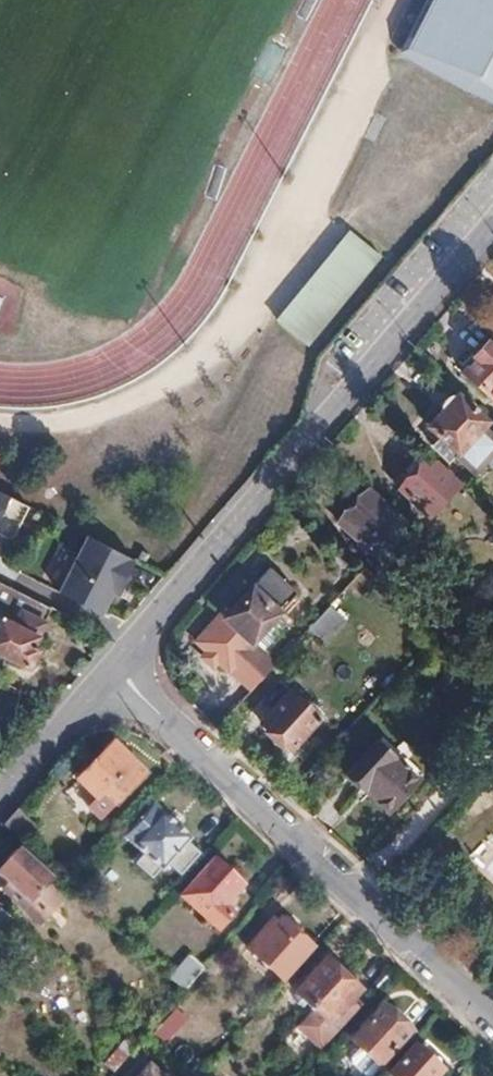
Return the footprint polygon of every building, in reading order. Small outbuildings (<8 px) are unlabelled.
[(411,51),(492,94),(492,0),(437,0),(411,51)] [(284,322),(317,345),(385,254),(353,230),(302,298),(284,322)] [(492,399),(492,349),(486,343),(473,357),(476,358),(463,372),(492,399)] [(492,452),(492,437),(481,427),(485,423),(455,396),(429,426),(438,434),(430,441),(451,462),(456,457),(473,473),(492,452)] [(429,518),(459,486),(427,457),(397,489),(429,518)] [(372,556),(384,543),(387,547),(395,539),(391,535),(402,523),(366,491),(336,523),(372,556)] [(0,492),(0,535),(14,542),(31,508),(8,497),(0,492)] [(137,562),(89,538),(61,594),(103,616),(114,594),(121,597),(130,578),(128,577),(137,562)] [(138,550),(135,558),(143,562),(146,553),(138,550)] [(250,641),(293,592),(268,569),(225,617),(221,614),(196,642),(249,690),(274,663),(250,641)] [(53,607),(0,580),(0,654),(28,668),(29,665),(33,667),(39,656),(35,654),(37,650),(31,647),(53,607)] [(342,619),(328,604),(303,631),(319,644),(342,619)] [(289,750),(317,719),(288,692),(260,723),(289,750)] [(421,771),(380,735),(374,741),(416,778),(421,771)] [(416,778),(374,741),(344,774),(346,776),(343,781),(359,796),(363,791),(386,812),(416,778)] [(142,774),(111,745),(77,780),(95,796),(88,803),(103,816),(142,774)] [(190,837),(153,804),(126,835),(144,851),(135,862),(151,876),(160,866),(164,869),(169,862),(181,872),(200,851),(187,840),(190,837)] [(19,852),(0,874),(0,876),(15,890),(9,896),(40,924),(62,900),(45,885),(50,880),(19,852)] [(241,883),(214,859),(183,893),(219,926),(232,912),(223,904),(241,883)] [(14,924),(0,912),(0,940),(14,924)] [(282,978),(310,947),(279,919),(269,931),(264,928),(247,946),(282,978)] [(11,950),(0,941),(0,963),(11,950)] [(184,987),(203,965),(188,954),(169,977),(182,989),(184,987)] [(316,1001),(341,973),(324,959),(295,992),(311,1006),(316,1001)] [(344,1004),(358,989),(341,973),(316,1001),(311,1006),(295,1024),(318,1045),(350,1010),(344,1004)] [(409,1030),(380,1003),(348,1038),(378,1065),(409,1030)] [(188,1070),(197,1055),(178,1043),(169,1057),(188,1070)] [(416,1043),(386,1074),(388,1075),(432,1075),(441,1067),(416,1043)]
